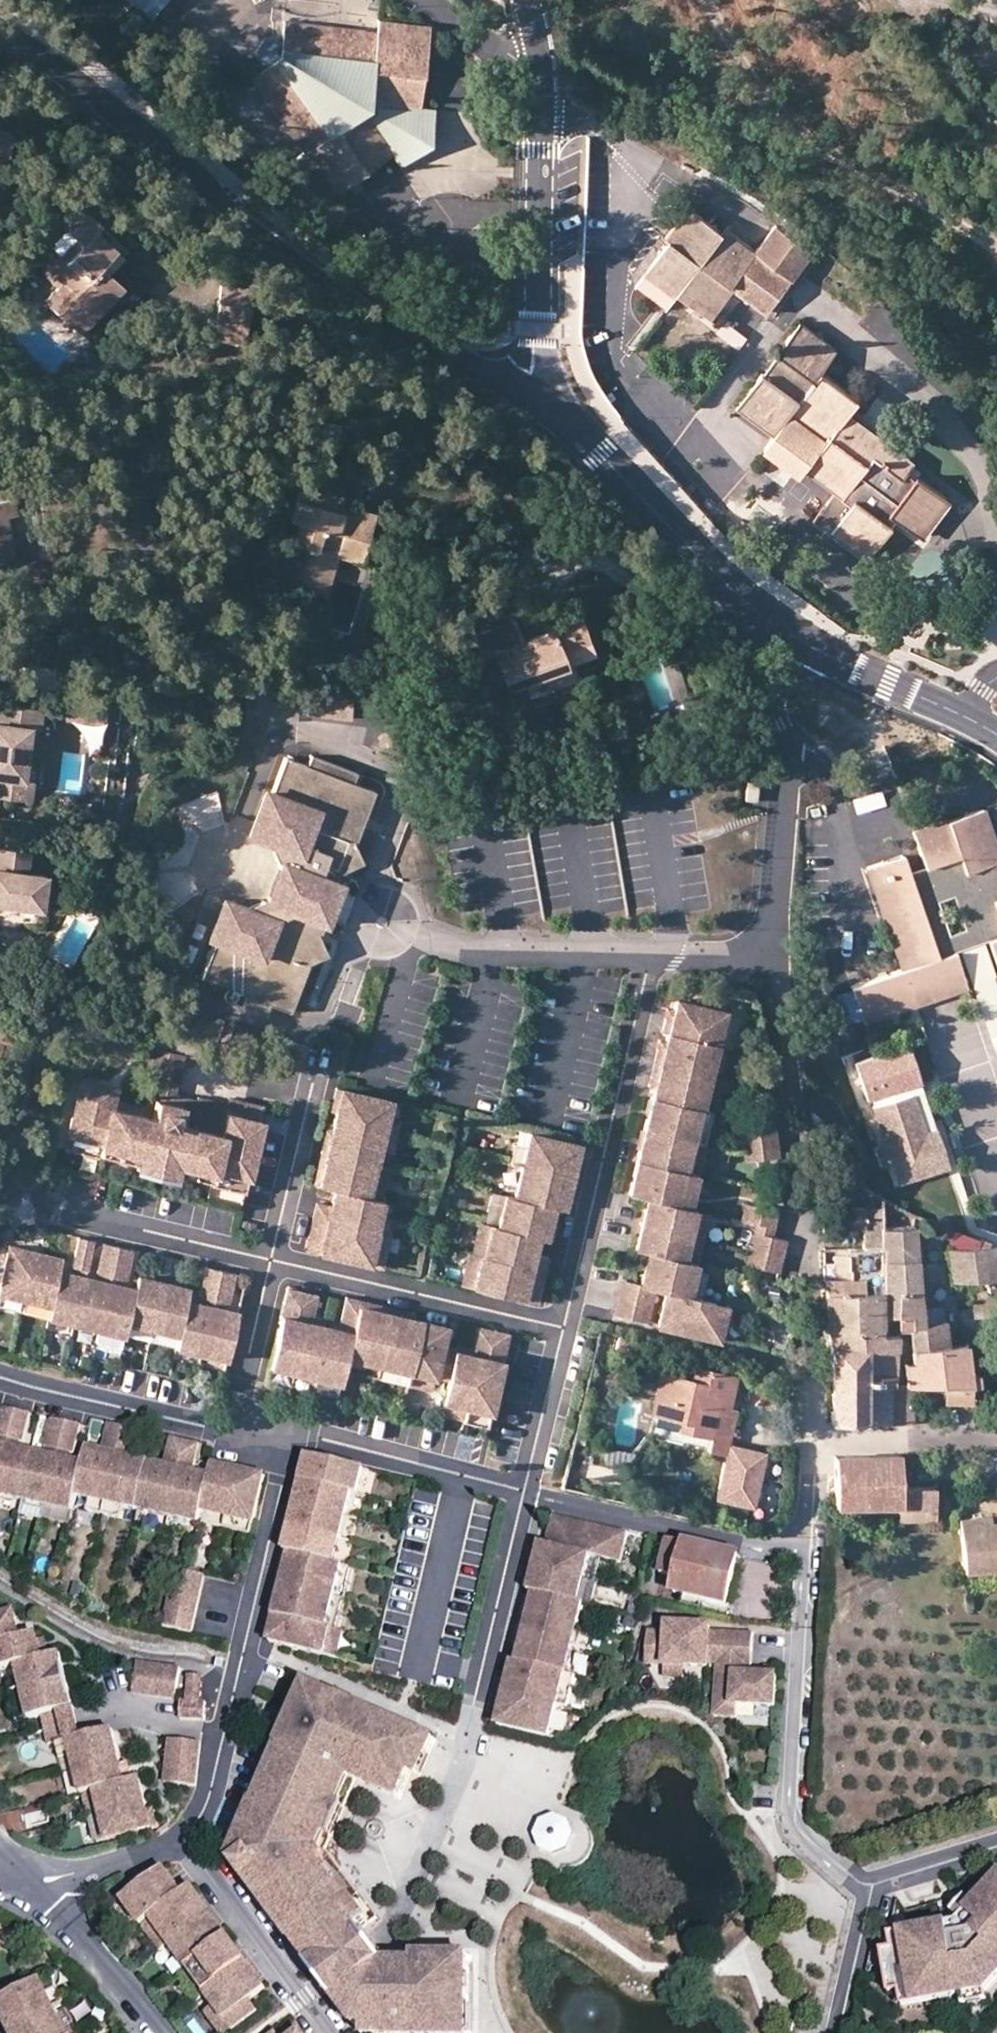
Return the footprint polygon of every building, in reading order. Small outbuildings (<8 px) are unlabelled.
[(154,17),(167,0),(110,0),(109,1),(129,16),(138,4),(154,17)] [(381,29),(382,18),(369,17),(368,27),(381,29)] [(381,29),(368,27),(286,20),(282,51),(275,59),(251,77),(304,154),(295,161),(323,204),(393,155),(373,128),(390,105),(422,107),(430,24),(382,18),(381,29)] [(422,107),(390,105),(373,128),(393,155),(402,164),(431,142),(435,108),(422,107)] [(223,119),(233,128),(243,118),(233,110),(223,119)] [(1,184),(13,133),(0,131),(0,183),(1,184)] [(675,244),(698,214),(687,206),(665,237),(669,240),(675,244)] [(44,300),(81,332),(121,285),(105,272),(119,255),(92,232),(99,225),(83,211),(51,248),(56,253),(40,269),(57,285),(44,300)] [(802,242),(786,230),(776,223),(755,251),(748,259),(718,238),(723,232),(698,214),(675,244),(669,240),(647,271),(677,294),(700,311),(723,281),(732,289),(766,312),(795,271),(812,249),(802,242)] [(809,232),(793,220),(789,225),(786,230),(802,242),(806,237),(809,232)] [(92,232),(119,255),(125,249),(99,225),(92,232)] [(748,259),(755,251),(726,229),(723,232),(718,238),(748,259)] [(677,294),(647,271),(637,284),(664,305),(667,306),(677,294)] [(949,289),(942,278),(934,283),(941,294),(949,289)] [(723,281),(700,311),(710,318),(732,289),(723,281)] [(214,340),(245,343),(251,288),(219,286),(214,340)] [(716,333),(740,349),(761,318),(737,302),(716,333)] [(804,470),(810,462),(840,484),(834,492),(813,521),(828,533),(835,524),(873,553),(893,526),(888,523),(893,516),(916,533),(944,496),(917,476),(913,481),(905,474),(914,461),(848,412),(857,400),(820,373),(836,350),(800,322),(744,400),(779,427),(773,435),(764,448),(800,475),(804,470)] [(779,427),(744,400),(737,409),(773,435),(779,427)] [(840,484),(810,462),(804,470),(834,492),(840,484)] [(288,586),(324,595),(336,554),(359,561),(373,509),(347,501),(346,506),(340,504),(342,498),(299,486),(289,518),(297,521),(291,542),(298,544),(288,586)] [(944,496),(916,533),(924,539),(952,501),(944,496)] [(18,513),(16,498),(0,501),(0,560),(13,557),(5,515),(18,513)] [(835,524),(828,533),(867,562),(873,553),(835,524)] [(979,598),(982,606),(983,609),(996,605),(996,593),(979,598)] [(557,650),(586,639),(577,614),(550,624),(551,629),(520,641),(513,622),(474,637),(481,655),(494,650),(509,687),(563,666),(557,650)] [(350,693),(304,688),(301,713),(348,718),(350,693)] [(109,700),(72,695),(69,721),(70,721),(105,726),(109,700)] [(44,711),(0,706),(0,799),(33,804),(34,790),(30,788),(29,783),(25,783),(32,730),(42,732),(44,711)] [(823,724),(834,736),(843,728),(831,716),(823,724)] [(353,845),(372,792),(351,783),(355,773),(310,756),(306,765),(284,758),(272,789),(269,790),(252,835),(271,844),(281,869),(270,896),(246,905),(228,901),(210,949),(211,950),(200,979),(228,990),(226,992),(225,997),(228,1001),(234,1002),(239,1000),(240,996),(242,993),(249,995),(245,1003),(265,1010),(267,1005),(289,1013),(308,964),(325,956),(318,938),(332,900),(342,872),(361,863),(353,845)] [(758,783),(748,783),(747,800),(756,800),(758,783)] [(229,825),(220,790),(181,803),(167,822),(158,847),(155,867),(160,891),(172,913),(202,893),(190,872),(191,865),(202,838),(206,832),(229,825)] [(907,874),(902,856),(866,868),(901,970),(853,986),(864,1021),(966,987),(954,952),(959,950),(982,942),(988,940),(996,965),(996,854),(981,808),(946,821),(958,856),(924,868),(907,874)] [(958,856),(946,821),(945,819),(912,830),(924,868),(958,856)] [(29,852),(0,848),(0,905),(40,910),(45,876),(27,873),(29,852)] [(982,942),(959,950),(996,1060),(996,986),(982,942)] [(740,995),(742,989),(716,983),(715,989),(740,995)] [(667,1033),(715,1045),(723,1011),(675,999),(672,1010),(670,1019),(664,1017),(660,1032),(667,1033)] [(672,1010),(665,1009),(664,1017),(670,1019),(672,1010)] [(723,1011),(715,1045),(727,1048),(735,1014),(723,1011)] [(707,1077),(715,1045),(667,1033),(664,1042),(662,1051),(656,1050),(653,1064),(707,1077)] [(846,1054),(854,1052),(850,1038),(842,1040),(846,1054)] [(895,1045),(855,1058),(870,1107),(910,1094),(895,1045)] [(185,1057),(153,1050),(145,1084),(158,1087),(176,1092),(185,1057)] [(700,1109),(707,1077),(653,1064),(650,1078),(654,1079),(652,1088),(651,1093),(650,1098),(698,1109),(700,1109)] [(720,1080),(707,1077),(700,1109),(711,1112),(712,1112),(720,1080)] [(237,1212),(261,1108),(245,1105),(228,1101),(227,1106),(197,1099),(197,1102),(194,1114),(181,1110),(181,1109),(155,1102),(151,1121),(108,1111),(113,1088),(80,1081),(67,1135),(100,1143),(100,1147),(137,1156),(155,1160),(174,1165),(212,1173),(209,1182),(204,1204),(237,1212)] [(175,1097),(176,1092),(158,1087),(155,1102),(181,1109),(181,1110),(194,1114),(197,1102),(175,1097)] [(388,1101),(334,1089),(327,1120),(381,1133),(384,1119),(388,1101)] [(884,1144),(891,1164),(898,1183),(947,1165),(933,1127),(923,1131),(910,1094),(870,1107),(884,1144)] [(643,1130),(691,1141),(698,1109),(650,1098),(643,1130)] [(698,1109),(691,1141),(703,1144),(711,1112),(700,1109),(698,1109)] [(396,1121),(384,1119),(381,1133),(393,1136),(396,1121)] [(381,1133),(327,1120),(319,1153),(373,1165),(377,1148),(381,1133)] [(740,1129),(742,1146),(775,1142),(772,1125),(740,1129)] [(635,1162),(683,1173),(691,1141),(643,1130),(635,1162)] [(390,1150),(393,1136),(381,1133),(377,1148),(390,1150)] [(524,1148),(520,1166),(575,1178),(578,1164),(572,1162),(574,1154),(576,1145),(527,1133),(524,1148)] [(100,1143),(67,1135),(64,1152),(97,1159),(98,1156),(100,1147),(100,1143)] [(691,1141),(683,1173),(696,1175),(703,1144),(691,1141)] [(775,1142),(742,1146),(745,1162),(777,1158),(775,1142)] [(891,1164),(884,1144),(873,1148),(881,1168),(891,1164)] [(512,1145),(507,1163),(520,1166),(524,1148),(512,1145)] [(152,1173),(155,1160),(137,1156),(100,1147),(98,1156),(135,1165),(134,1169),(152,1173)] [(373,1165),(319,1153),(312,1185),(339,1190),(366,1197),(373,1165)] [(155,1160),(152,1173),(171,1178),(172,1173),(209,1182),(212,1173),(174,1165),(155,1160)] [(645,1198),(676,1206),(683,1173),(635,1162),(628,1194),(637,1197),(645,1198)] [(571,1193),(575,1178),(520,1166),(512,1198),(553,1207),(558,1209),(562,1210),(565,1200),(567,1192),(571,1193)] [(683,1173),(676,1206),(688,1208),(696,1175),(683,1173)] [(336,1204),(316,1200),(312,1217),(376,1225),(380,1209),(381,1201),(366,1197),(339,1190),(336,1204)] [(882,1207),(882,1199),(874,1195),(874,1207),(843,1208),(842,1228),(861,1228),(862,1248),(882,1248),(882,1261),(880,1262),(881,1315),(888,1315),(896,1315),(897,1328),(908,1329),(909,1349),(946,1347),(945,1322),(922,1324),(921,1310),(919,1284),(913,1226),(884,1227),(884,1207),(882,1207)] [(548,1225),(553,1207),(512,1198),(503,1196),(496,1226),(537,1236),(536,1238),(550,1241),(553,1226),(548,1225)] [(645,1225),(688,1235),(694,1210),(688,1208),(676,1206),(645,1198),(642,1210),(648,1211),(645,1225)] [(755,1224),(772,1228),(776,1212),(744,1205),(741,1220),(755,1224)] [(376,1225),(388,1229),(391,1212),(380,1209),(376,1225)] [(648,1211),(642,1210),(639,1224),(645,1225),(648,1211)] [(694,1210),(688,1235),(700,1238),(706,1213),(694,1210)] [(376,1225),(312,1217),(305,1250),(380,1267),(384,1251),(371,1248),(376,1225)] [(483,1257),(543,1272),(546,1256),(533,1254),(536,1238),(537,1236),(496,1226),(478,1222),(474,1238),(487,1241),(483,1257)] [(642,1239),(645,1225),(639,1224),(636,1238),(642,1239)] [(781,1257),(785,1241),(770,1237),(772,1228),(755,1224),(750,1249),(781,1257)] [(388,1229),(376,1225),(371,1248),(384,1251),(388,1229)] [(682,1261),(688,1235),(645,1225),(642,1239),(636,1238),(633,1249),(646,1252),(682,1261)] [(996,1247),(996,1245),(961,1234),(962,1247),(996,1247)] [(682,1261),(694,1263),(700,1238),(688,1235),(682,1261)] [(84,1270),(91,1241),(76,1238),(69,1266),(74,1267),(84,1270)] [(474,1238),(471,1255),(480,1257),(483,1257),(487,1241),(474,1238)] [(109,1276),(115,1247),(101,1243),(94,1272),(99,1274),(109,1276)] [(23,1300),(34,1253),(21,1250),(8,1247),(0,1281),(0,1294),(23,1300)] [(115,1247),(109,1276),(118,1278),(123,1279),(130,1250),(115,1247)] [(962,1247),(944,1248),(952,1280),(983,1280),(987,1289),(996,1289),(996,1247),(962,1247)] [(825,1304),(828,1329),(888,1327),(888,1315),(881,1315),(880,1262),(882,1261),(882,1248),(862,1248),(848,1249),(848,1251),(847,1270),(855,1271),(855,1280),(822,1280),(825,1304)] [(781,1257),(750,1249),(746,1265),(777,1273),(781,1257)] [(694,1263),(682,1261),(646,1252),(638,1285),(620,1281),(616,1298),(647,1305),(651,1288),(664,1291),(686,1296),(694,1263)] [(46,1256),(34,1253),(23,1300),(48,1306),(57,1271),(59,1259),(46,1256)] [(464,1270),(477,1273),(480,1257),(471,1255),(468,1254),(464,1270)] [(536,1303),(543,1272),(483,1257),(480,1257),(477,1273),(464,1270),(461,1286),(536,1303)] [(82,1277),(84,1270),(74,1267),(72,1275),(82,1277)] [(212,1300),(219,1271),(204,1267),(197,1296),(202,1297),(212,1300)] [(71,1324),(82,1277),(72,1275),(57,1271),(48,1306),(46,1318),(71,1324)] [(233,1274),(219,1271),(212,1300),(221,1302),(226,1303),(233,1274)] [(99,1274),(97,1280),(107,1283),(109,1276),(99,1274)] [(118,1278),(109,1276),(107,1283),(117,1285),(118,1278)] [(97,1280),(82,1277),(71,1324),(96,1330),(107,1283),(97,1280)] [(149,1280),(136,1277),(133,1289),(124,1324),(150,1330),(162,1283),(149,1280)] [(117,1285),(107,1283),(96,1330),(122,1336),(124,1324),(133,1289),(117,1285)] [(174,1286),(162,1283),(150,1330),(176,1335),(184,1301),(187,1289),(174,1286)] [(312,1310),(316,1296),(285,1289),(282,1303),(312,1310)] [(664,1291),(656,1325),(704,1336),(712,1302),(698,1299),(686,1296),(664,1291)] [(20,1312),(23,1300),(0,1294),(0,1307),(20,1312)] [(212,1300),(202,1297),(200,1305),(210,1307),(212,1300)] [(337,1330),(326,1327),(315,1377),(339,1383),(342,1369),(345,1357),(357,1307),(358,1301),(345,1298),(338,1326),(337,1330)] [(643,1323),(647,1305),(616,1298),(612,1316),(643,1323)] [(23,1300),(20,1312),(46,1318),(48,1306),(23,1300)] [(221,1302),(212,1300),(210,1307),(220,1309),(221,1302)] [(199,1354),(210,1307),(200,1305),(184,1301),(176,1335),(174,1348),(199,1354)] [(374,1316),(376,1305),(358,1301),(357,1307),(370,1310),(369,1314),(374,1316)] [(704,1336),(716,1340),(724,1305),(712,1302),(704,1336)] [(292,1372),(303,1322),(309,1324),(310,1320),(312,1310),(282,1303),(267,1366),(292,1372)] [(376,1364),(390,1308),(376,1305),(374,1316),(369,1314),(370,1310),(357,1307),(345,1357),(376,1364)] [(220,1309),(210,1307),(199,1354),(225,1359),(236,1313),(220,1309)] [(376,1364),(408,1371),(419,1321),(421,1315),(411,1313),(410,1319),(402,1317),(403,1311),(390,1308),(376,1364)] [(945,1322),(944,1308),(921,1310),(922,1324),(945,1322)] [(439,1345),(442,1333),(429,1329),(430,1324),(419,1321),(408,1371),(431,1377),(445,1380),(452,1352),(453,1349),(439,1345)] [(292,1372),(315,1377),(326,1327),(322,1326),(309,1324),(303,1322),(292,1372)] [(442,1333),(443,1327),(430,1324),(429,1329),(442,1333)] [(830,1348),(895,1347),(897,1348),(896,1334),(888,1334),(888,1327),(828,1329),(829,1338),(830,1348)] [(473,1342),(503,1350),(506,1335),(476,1328),(473,1342)] [(488,1414),(503,1350),(473,1342),(471,1350),(470,1356),(476,1358),(464,1408),(488,1414)] [(452,1352),(470,1356),(471,1350),(453,1346),(453,1349),(452,1352)] [(946,1347),(909,1349),(910,1365),(903,1365),(905,1383),(910,1386),(941,1386),(968,1385),(977,1383),(976,1375),(969,1376),(965,1346),(946,1347)] [(895,1347),(830,1348),(831,1423),(889,1422),(890,1394),(867,1394),(867,1381),(890,1381),(895,1381),(895,1364),(895,1347)] [(464,1408),(476,1358),(470,1356),(452,1352),(445,1380),(440,1402),(464,1408)] [(376,1364),(345,1357),(342,1369),(374,1376),(376,1364)] [(408,1371),(376,1364),(374,1376),(405,1384),(408,1371)] [(688,1422),(685,1431),(707,1435),(704,1450),(720,1453),(723,1444),(731,1408),(724,1407),(718,1406),(720,1399),(725,1400),(731,1378),(696,1369),(693,1380),(659,1374),(650,1414),(679,1420),(688,1422)] [(431,1377),(408,1371),(405,1384),(428,1389),(431,1377)] [(890,1381),(867,1381),(867,1394),(890,1394),(890,1385),(890,1381)] [(913,1422),(910,1386),(905,1383),(890,1385),(890,1394),(889,1422),(913,1422)] [(968,1385),(941,1386),(941,1401),(968,1401),(968,1385)] [(461,1420),(464,1408),(440,1402),(438,1414),(461,1420)] [(461,1422),(485,1428),(488,1414),(464,1408),(461,1420),(461,1422)] [(15,1412),(0,1409),(0,1439),(8,1441),(15,1412)] [(29,1415),(15,1412),(8,1441),(18,1443),(23,1444),(29,1415)] [(59,1452),(65,1423),(51,1420),(44,1449),(49,1450),(59,1452)] [(688,1422),(679,1420),(677,1430),(685,1431),(688,1422)] [(80,1427),(65,1423),(59,1452),(69,1454),(74,1456),(80,1427)] [(106,1504),(123,1428),(109,1425),(102,1453),(87,1450),(83,1465),(76,1497),(90,1500),(106,1504)] [(138,1431),(123,1428),(106,1504),(122,1507),(137,1510),(148,1464),(132,1460),(138,1431)] [(8,1441),(0,1439),(0,1446),(7,1448),(8,1441)] [(168,1517),(185,1442),(170,1439),(164,1467),(148,1464),(137,1510),(168,1517)] [(8,1441),(7,1448),(17,1451),(18,1443),(8,1441)] [(200,1445),(185,1442),(168,1517),(199,1524),(201,1512),(209,1477),(194,1473),(200,1445)] [(723,1444),(720,1453),(719,1462),(728,1464),(732,1445),(723,1444)] [(728,1464),(719,1462),(712,1498),(749,1506),(761,1452),(732,1445),(728,1464)] [(7,1448),(0,1478),(0,1496),(22,1501),(32,1454),(17,1451),(7,1448)] [(49,1450),(48,1457),(57,1460),(59,1452),(49,1450)] [(69,1454),(59,1452),(57,1460),(67,1462),(69,1454)] [(898,1453),(834,1455),(835,1506),(898,1504),(898,1520),(933,1519),(932,1487),(899,1488),(898,1453)] [(48,1457),(32,1454),(22,1501),(47,1506),(57,1460),(48,1457)] [(363,1470),(307,1457),(302,1483),(351,1495),(357,1497),(363,1470)] [(67,1462),(57,1460),(47,1506),(73,1512),(73,1509),(76,1497),(83,1465),(67,1462)] [(227,1518),(237,1470),(212,1465),(209,1477),(201,1512),(227,1518)] [(249,1473),(237,1470),(227,1518),(252,1524),(263,1476),(249,1473)] [(351,1495),(302,1483),(296,1506),(345,1518),(351,1495)] [(104,1516),(106,1504),(90,1500),(88,1512),(104,1516)] [(119,1519),(122,1507),(106,1504),(104,1516),(119,1519)] [(340,1541),(345,1518),(296,1506),(290,1529),(340,1541)] [(227,1518),(201,1512),(199,1524),(224,1530),(227,1518)] [(567,1520),(552,1516),(545,1547),(560,1550),(567,1520)] [(990,1522),(990,1516),(960,1518),(964,1573),(996,1571),(996,1521),(990,1522)] [(227,1518),(224,1530),(250,1535),(252,1524),(227,1518)] [(575,1554),(582,1523),(567,1520),(560,1550),(575,1554)] [(590,1557),(598,1527),(582,1523),(575,1554),(589,1557),(590,1557)] [(605,1561),(613,1531),(598,1527),(590,1557),(605,1561)] [(334,1564),(340,1541),(290,1529),(285,1553),(290,1554),(334,1564)] [(613,1531),(605,1561),(620,1565),(627,1534),(613,1531)] [(674,1594),(728,1607),(739,1558),(668,1542),(661,1571),(678,1575),(674,1594)] [(575,1554),(560,1550),(545,1547),(540,1546),(534,1569),(583,1581),(589,1557),(575,1554)] [(334,1564),(290,1554),(282,1586),(334,1598),(342,1567),(334,1564)] [(578,1605),(583,1581),(534,1569),(532,1581),(529,1593),(533,1594),(578,1605)] [(204,1577),(174,1570),(171,1585),(200,1592),(204,1577)] [(200,1592),(171,1585),(168,1599),(197,1606),(200,1592)] [(334,1598),(282,1586),(275,1617),(327,1629),(334,1598)] [(578,1605),(533,1594),(528,1617),(583,1631),(589,1607),(578,1605)] [(197,1606),(168,1599),(165,1613),(194,1620),(197,1606)] [(194,1620),(165,1613),(161,1628),(191,1634),(194,1620)] [(21,1639),(16,1622),(15,1615),(0,1618),(0,1644),(21,1639)] [(327,1629),(275,1617),(269,1643),(324,1656),(330,1630),(327,1629)] [(583,1631),(528,1617),(523,1640),(578,1653),(583,1631)] [(708,1649),(751,1650),(752,1635),(708,1632),(708,1627),(666,1625),(666,1634),(647,1633),(645,1665),(664,1666),(684,1667),(706,1668),(707,1664),(708,1649)] [(342,1633),(330,1630),(324,1656),(336,1659),(342,1633)] [(0,1644),(0,1668),(0,1670),(6,1669),(18,1666),(42,1660),(38,1642),(36,1636),(21,1639),(0,1644)] [(578,1653),(523,1640),(517,1664),(564,1675),(572,1677),(578,1653)] [(751,1650),(708,1649),(707,1664),(716,1664),(713,1718),(735,1718),(736,1706),(773,1708),(775,1677),(760,1676),(744,1675),(735,1675),(735,1666),(744,1667),(750,1666),(751,1650)] [(42,1660),(18,1666),(24,1690),(67,1680),(63,1664),(61,1656),(42,1660)] [(564,1675),(517,1664),(512,1663),(505,1695),(556,1707),(564,1675)] [(151,1666),(137,1664),(132,1695),(147,1697),(151,1666)] [(6,1669),(12,1693),(24,1690),(18,1666),(6,1669)] [(165,1668),(151,1666),(147,1697),(160,1699),(165,1668)] [(684,1680),(684,1667),(664,1666),(664,1678),(684,1680)] [(744,1675),(744,1667),(735,1666),(735,1675),(744,1675)] [(179,1669),(165,1668),(160,1699),(174,1701),(179,1669)] [(569,1710),(576,1678),(572,1677),(564,1675),(556,1707),(569,1710)] [(200,1704),(201,1678),(189,1677),(187,1703),(200,1704)] [(67,1680),(24,1690),(32,1719),(43,1716),(47,1731),(77,1724),(69,1688),(67,1680)] [(293,1943),(311,1967),(357,1933),(376,1918),(358,1893),(324,1850),(331,1837),(343,1809),(354,1781),(399,1800),(410,1774),(418,1778),(434,1742),(369,1713),(338,1699),(305,1685),(291,1718),(278,1748),(254,1803),(243,1829),(229,1859),(292,1944),(293,1943)] [(19,1722),(32,1719),(24,1690),(12,1693),(19,1722)] [(556,1707),(505,1695),(497,1727),(549,1739),(556,1707)] [(205,1704),(200,1704),(187,1703),(181,1702),(179,1719),(204,1721),(205,1704)] [(80,1739),(77,1724),(47,1731),(50,1746),(58,1744),(71,1741),(74,1757),(78,1772),(119,1762),(115,1744),(113,1731),(80,1739)] [(71,1741),(58,1744),(62,1760),(74,1757),(71,1741)] [(201,1745),(168,1742),(167,1756),(199,1759),(200,1748),(201,1745)] [(199,1759),(167,1756),(166,1770),(198,1774),(199,1759)] [(70,1798),(83,1794),(78,1772),(74,1757),(62,1760),(70,1798)] [(119,1762),(78,1772),(83,1794),(97,1791),(125,1784),(123,1773),(119,1762)] [(198,1774),(166,1770),(164,1784),(195,1788),(196,1782),(197,1777),(198,1774)] [(125,1784),(97,1791),(103,1816),(146,1805),(142,1789),(140,1781),(125,1784)] [(89,1818),(103,1816),(97,1791),(83,1794),(89,1818)] [(147,1812),(146,1805),(103,1816),(108,1841),(151,1830),(148,1818),(147,1812)] [(154,1810),(147,1812),(148,1818),(151,1830),(159,1828),(154,1810)] [(103,1816),(89,1818),(96,1844),(108,1841),(103,1816)] [(570,1822),(556,1816),(541,1822),(534,1837),(541,1851),(555,1858),(570,1852),(576,1837),(570,1822)] [(170,1881),(162,1870),(153,1876),(148,1871),(137,1874),(126,1882),(132,1891),(121,1900),(139,1925),(158,1951),(167,1944),(209,1914),(201,1902),(191,1888),(181,1896),(170,1881)] [(981,1902),(968,1915),(964,1919),(896,1928),(898,1943),(901,1963),(903,1986),(905,1999),(959,1992),(984,1989),(996,1975),(996,1886),(981,1902)] [(981,1902),(973,1894),(960,1907),(968,1915),(981,1902)] [(217,1925),(209,1914),(167,1944),(185,1969),(227,1938),(217,1925)] [(334,2001),(383,1965),(357,1933),(311,1967),(334,2001)] [(236,1952),(227,1938),(185,1969),(203,1994),(245,1964),(236,1952)] [(901,1963),(898,1943),(887,1945),(890,1965),(901,1963)] [(467,1958),(412,1958),(412,1965),(398,1965),(383,1965),(334,2001),(355,2029),(366,2029),(366,2032),(467,2032),(467,1958)] [(903,1986),(901,1963),(890,1965),(893,1987),(903,1986)] [(254,1976),(245,1964),(203,1994),(213,2006),(230,2031),(256,2012),(247,2001),(264,1989),(254,1976)] [(57,1989),(45,1994),(39,1982),(0,2001),(0,2014),(3,2020),(9,2032),(64,2032),(53,2011),(64,2005),(57,1989)] [(984,1989),(959,1992),(960,2002),(985,1999),(984,1989)] [(213,2006),(203,2013),(217,2032),(227,2032),(230,2031),(213,2006)]
